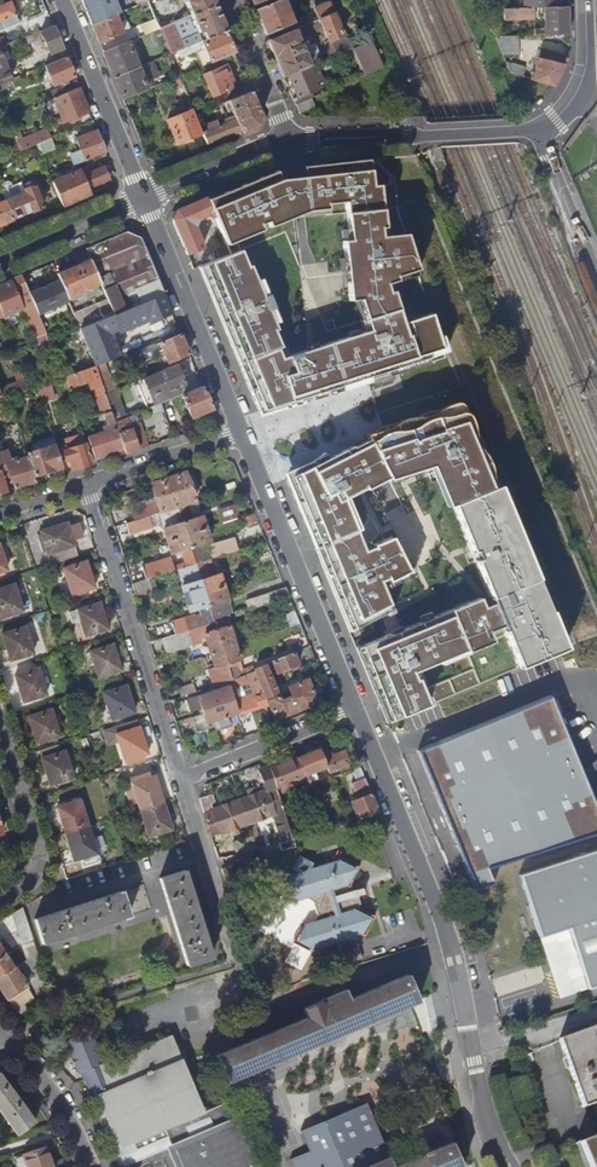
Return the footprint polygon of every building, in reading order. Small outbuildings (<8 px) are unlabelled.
[(94,26),(117,16),(122,14),(120,9),(114,11),(110,3),(113,1),(113,0),(83,0),(94,26)] [(193,18),(216,8),(213,0),(185,0),(193,18)] [(268,37),(296,25),(286,0),(285,0),(257,11),(268,37)] [(559,5),(559,0),(537,0),(537,10),(550,9),(550,5),(559,5)] [(320,21),(270,42),(281,69),(307,59),(306,58),(319,52),(316,45),(308,49),(306,46),(303,47),(299,38),(323,28),(329,42),(326,43),(332,57),(342,53),(342,55),(356,49),(362,46),(360,40),(351,44),(345,30),(341,22),(339,23),(335,15),(334,15),(329,1),(323,4),(324,6),(315,10),(320,21)] [(17,26),(8,5),(0,8),(0,33),(17,26)] [(193,18),(200,35),(203,34),(205,37),(201,38),(203,43),(226,33),(216,8),(193,18)] [(545,15),(546,30),(535,31),(535,32),(530,32),(531,37),(570,36),(569,8),(550,9),(537,10),(505,11),(506,22),(535,22),(535,15),(545,15)] [(117,16),(94,26),(101,45),(124,35),(117,16)] [(161,31),(166,45),(171,56),(203,43),(201,38),(205,37),(203,34),(200,35),(193,18),(161,31)] [(144,26),(148,36),(152,34),(161,31),(156,21),(144,26)] [(41,33),(51,55),(64,50),(54,27),(41,33)] [(152,34),(158,48),(166,45),(161,31),(152,34)] [(203,43),(212,65),(236,55),(226,33),(203,43)] [(360,40),(362,46),(373,42),(370,36),(360,40)] [(495,38),(503,56),(519,56),(519,37),(495,38)] [(356,49),(367,76),(384,69),(373,42),(362,46),(356,49)] [(105,54),(115,79),(140,69),(129,44),(105,54)] [(307,59),(310,66),(311,68),(323,63),(319,52),(306,58),(307,59)] [(542,52),(534,81),(554,87),(569,58),(542,52)] [(45,67),(54,88),(62,84),(70,81),(71,84),(63,87),(60,88),(61,89),(52,93),(55,99),(80,89),(68,59),(67,58),(45,67)] [(323,63),(325,68),(336,64),(333,58),(323,63)] [(307,59),(281,69),(285,77),(290,75),(310,66),(307,59)] [(6,83),(9,82),(0,61),(0,85),(6,83)] [(140,69),(115,79),(124,101),(149,91),(147,84),(159,79),(153,63),(140,69)] [(506,64),(510,73),(510,75),(524,78),(526,70),(506,64)] [(204,76),(213,98),(232,89),(228,79),(232,78),(227,66),(204,76)] [(310,66),(290,75),(285,77),(285,79),(291,76),(311,68),(310,66)] [(291,76),(299,98),(294,100),(297,106),(309,101),(307,95),(320,90),(317,83),(323,80),(319,72),(314,74),(311,68),(291,76)] [(171,82),(174,88),(183,84),(181,78),(180,78),(171,82)] [(9,89),(6,83),(0,85),(0,92),(9,89)] [(55,99),(62,115),(66,123),(90,113),(80,89),(55,99)] [(230,102),(236,118),(237,118),(242,132),(258,126),(262,119),(252,93),(230,102)] [(47,103),(53,118),(62,115),(55,99),(47,103)] [(297,106),(300,114),(316,107),(312,99),(309,101),(297,106)] [(169,121),(178,144),(203,134),(202,132),(196,117),(193,111),(169,121)] [(203,134),(208,146),(242,132),(237,118),(236,118),(233,120),(202,132),(203,134)] [(47,131),(23,141),(18,143),(22,152),(38,146),(50,140),(47,131)] [(15,136),(18,143),(23,141),(20,133),(15,135),(15,136)] [(77,140),(82,152),(86,163),(107,154),(98,133),(88,137),(87,136),(77,140)] [(10,138),(16,154),(22,152),(18,143),(15,136),(10,138)] [(38,146),(42,157),(55,151),(50,140),(38,146)] [(76,159),(73,160),(76,167),(86,163),(82,152),(74,155),(76,159)] [(276,171),(207,201),(217,226),(225,245),(261,231),(258,225),(265,222),(268,228),(306,212),(326,210),(326,216),(345,214),(381,210),(396,208),(393,178),(374,159),(302,167),(303,178),(280,180),(276,171)] [(80,172),(54,183),(64,207),(90,196),(88,191),(110,181),(104,169),(82,178),(80,172)] [(3,185),(1,188),(2,190),(4,196),(5,198),(7,201),(15,220),(34,212),(34,213),(44,208),(35,186),(24,191),(25,194),(22,195),(18,185),(12,187),(11,184),(7,183),(3,185)] [(176,211),(173,219),(188,255),(203,249),(197,234),(217,226),(207,201),(206,198),(176,211)] [(0,204),(0,227),(15,220),(7,201),(0,204)] [(381,210),(345,214),(348,243),(341,243),(342,258),(347,304),(357,303),(366,334),(281,360),(277,350),(279,349),(273,332),(275,331),(249,268),(246,269),(239,250),(229,254),(220,258),(199,267),(259,411),(369,377),(390,371),(388,366),(402,362),(403,367),(425,360),(424,356),(438,351),(439,355),(443,354),(431,317),(403,326),(393,293),(389,295),(387,286),(397,283),(397,278),(410,274),(409,270),(415,268),(405,236),(380,239),(379,229),(383,229),(381,210)] [(91,260),(101,284),(107,299),(114,315),(125,311),(114,285),(118,284),(123,296),(126,295),(132,308),(164,294),(141,237),(126,232),(86,249),(91,260)] [(217,251),(220,258),(229,254),(226,246),(217,250),(217,251)] [(188,255),(193,269),(199,267),(220,258),(217,251),(206,255),(203,249),(188,255)] [(58,274),(68,298),(101,284),(91,260),(58,274)] [(46,334),(22,276),(12,280),(24,308),(39,344),(46,341),(43,335),(46,334)] [(0,286),(0,313),(2,318),(24,308),(12,280),(0,286)] [(132,308),(125,311),(114,315),(81,329),(80,329),(96,365),(105,361),(120,355),(110,332),(123,327),(124,330),(149,320),(151,323),(173,314),(164,294),(132,308)] [(74,313),(81,329),(114,315),(107,299),(74,313)] [(181,334),(160,343),(163,350),(160,352),(161,354),(185,344),(181,334)] [(185,344),(161,354),(162,357),(165,356),(168,362),(189,354),(185,344)] [(8,355),(10,361),(16,359),(13,353),(8,355)] [(190,389),(201,384),(190,357),(179,362),(190,389)] [(96,365),(100,380),(109,376),(105,361),(96,365)] [(188,392),(177,364),(133,382),(145,410),(160,403),(181,395),(188,392)] [(93,388),(99,409),(97,410),(98,415),(103,413),(110,411),(105,394),(100,380),(96,365),(65,377),(69,389),(92,380),(95,387),(93,388)] [(8,395),(28,388),(22,372),(15,374),(18,382),(0,388),(0,397),(8,395)] [(109,376),(100,380),(105,394),(113,391),(109,376)] [(37,385),(43,403),(55,399),(50,382),(37,385)] [(181,395),(191,418),(212,409),(203,386),(188,392),(181,395)] [(110,411),(114,422),(124,418),(113,391),(105,394),(110,411)] [(352,448),(351,446),(286,479),(347,626),(388,605),(379,581),(386,578),(388,581),(407,571),(390,538),(372,545),(373,547),(363,551),(343,499),(363,489),(364,490),(386,479),(387,481),(432,467),(435,474),(448,508),(453,506),(469,545),(490,596),(469,604),(465,595),(447,602),(451,611),(357,649),(389,724),(429,706),(418,679),(415,680),(412,673),(467,651),(464,643),(490,632),(488,626),(500,621),(519,669),(565,650),(498,487),(493,489),(461,409),(386,433),(367,438),(368,440),(352,448)] [(101,426),(103,432),(90,436),(97,458),(109,454),(108,452),(122,447),(114,422),(110,411),(103,413),(107,425),(101,426)] [(114,422),(122,447),(124,454),(146,447),(138,422),(129,425),(126,417),(124,418),(114,422)] [(61,448),(65,461),(68,460),(72,470),(92,464),(83,435),(64,441),(66,447),(62,448),(61,448)] [(44,446),(39,448),(27,452),(28,456),(34,475),(62,467),(53,436),(42,439),(44,446)] [(36,441),(39,448),(44,446),(42,439),(36,441)] [(3,479),(10,476),(11,479),(14,478),(17,487),(36,481),(34,475),(28,456),(12,461),(8,450),(0,452),(0,468),(3,479)] [(151,483),(163,519),(180,513),(181,517),(189,514),(186,504),(195,501),(186,472),(151,483)] [(237,502),(219,507),(223,522),(241,516),(237,502)] [(161,519),(164,529),(183,523),(181,517),(180,513),(163,519),(161,519)] [(126,524),(129,535),(152,528),(149,516),(126,524)] [(183,523),(164,529),(172,554),(182,551),(186,563),(174,567),(171,559),(142,568),(146,580),(153,578),(176,571),(190,612),(200,609),(203,616),(197,618),(190,616),(184,618),(184,620),(173,624),(176,634),(162,639),(167,654),(203,642),(202,638),(205,637),(215,667),(209,669),(214,686),(232,680),(240,677),(234,661),(240,659),(230,628),(232,627),(223,601),(228,600),(220,575),(212,577),(208,564),(212,563),(209,556),(204,558),(200,545),(210,542),(202,517),(183,523)] [(68,523),(41,531),(42,534),(38,535),(44,552),(47,551),(52,564),(78,555),(68,523)] [(211,546),(214,555),(232,549),(229,540),(211,546)] [(265,563),(269,572),(278,569),(274,559),(265,563)] [(64,568),(72,595),(95,588),(87,561),(64,568)] [(151,590),(150,587),(155,585),(153,578),(146,580),(132,585),(135,595),(151,590)] [(23,611),(14,584),(0,588),(0,618),(23,611)] [(268,593),(272,603),(290,598),(286,588),(268,593)] [(246,601),(250,610),(272,603),(268,593),(246,601)] [(68,613),(72,624),(80,621),(85,637),(109,630),(100,603),(68,613)] [(285,615),(290,628),(301,624),(295,611),(285,615)] [(2,634),(11,661),(33,654),(25,627),(2,634)] [(90,652),(99,679),(122,671),(113,644),(90,652)] [(273,662),(277,673),(299,664),(294,653),(273,662)] [(255,672),(274,716),(275,719),(276,720),(311,705),(314,696),(307,680),(288,688),(292,696),(281,701),(266,665),(255,670),(255,671),(247,675),(255,672)] [(15,676),(24,703),(47,696),(38,668),(15,676)] [(240,701),(234,703),(237,713),(263,704),(269,718),(274,716),(255,672),(247,675),(240,677),(232,680),(236,691),(251,685),(255,696),(240,701)] [(179,689),(181,697),(196,692),(193,684),(179,689)] [(103,693),(112,720),(135,713),(126,685),(103,693)] [(191,717),(196,732),(214,727),(216,732),(221,730),(221,728),(230,725),(227,716),(237,713),(234,703),(229,687),(186,701),(190,714),(202,710),(203,713),(191,717)] [(418,751),(475,890),(493,883),(486,869),(596,833),(596,809),(550,696),(418,751)] [(28,717),(37,745),(60,737),(51,710),(28,717)] [(116,735),(125,762),(148,754),(140,728),(116,735)] [(39,751),(50,786),(73,779),(64,752),(62,752),(59,745),(39,751)] [(320,749),(328,767),(330,773),(350,765),(344,751),(330,757),(326,747),(320,749)] [(298,758),(307,780),(318,776),(317,774),(322,772),(321,770),(328,767),(320,749),(298,758)] [(271,769),(277,787),(279,787),(282,795),(301,788),(304,796),(312,793),(307,780),(298,758),(271,769)] [(266,791),(240,800),(248,825),(273,815),(281,843),(293,839),(277,787),(271,769),(270,766),(260,769),(266,791)] [(352,802),(359,820),(379,812),(360,767),(357,769),(353,770),(357,782),(352,784),(357,797),(363,795),(364,797),(352,802)] [(138,803),(140,811),(164,803),(155,776),(151,778),(149,773),(131,780),(138,803)] [(131,780),(124,782),(131,806),(138,803),(131,780)] [(200,798),(212,836),(222,833),(223,834),(248,825),(240,800),(214,809),(212,803),(215,802),(213,794),(200,798)] [(58,808),(66,834),(89,827),(80,800),(58,808)] [(140,811),(149,838),(172,830),(164,803),(140,811)] [(66,834),(75,861),(97,854),(89,827),(66,834)] [(249,828),(252,837),(252,839),(258,837),(255,827),(249,828)] [(234,843),(237,855),(256,850),(252,839),(252,837),(234,843)] [(279,843),(281,851),(295,848),(293,841),(293,839),(281,843),(279,843)] [(539,937),(567,929),(587,989),(596,985),(596,849),(519,874),(539,937)] [(307,925),(297,942),(315,951),(362,936),(365,937),(375,919),(376,918),(359,908),(361,904),(357,890),(353,891),(349,893),(347,887),(351,885),(360,868),(340,858),(338,862),(339,863),(330,866),(330,863),(311,869),(314,864),(300,857),(293,871),(299,874),(296,879),(290,876),(282,893),(299,902),(302,895),(314,901),(319,915),(315,923),(307,925)] [(222,869),(226,880),(235,877),(232,866),(222,869)] [(160,879),(188,966),(213,958),(185,871),(160,879)] [(147,884),(125,888),(128,903),(132,902),(134,910),(152,906),(147,884)] [(123,892),(35,920),(43,945),(130,917),(123,892)] [(13,913),(27,960),(29,959),(38,953),(24,907),(13,913)] [(14,968),(0,946),(0,977),(14,968)] [(41,962),(38,953),(29,959),(27,960),(20,964),(25,971),(41,962)] [(20,964),(15,968),(19,975),(21,974),(25,971),(20,964)] [(0,977),(0,987),(8,1001),(29,988),(21,974),(19,975),(15,968),(14,968),(0,977)] [(306,1017),(215,1056),(227,1081),(233,1079),(418,1000),(407,975),(348,1000),(344,989),(319,1000),(319,1001),(303,1008),(306,1017)] [(583,1108),(596,1103),(596,1027),(562,1039),(583,1108)] [(181,1166),(253,1166),(252,1165),(252,1160),(252,1155),(251,1151),(250,1147),(249,1143),(246,1137),(243,1133),(240,1129),(237,1126),(235,1124),(226,1102),(203,1112),(171,1036),(127,1054),(97,1067),(96,1064),(101,1062),(88,1031),(66,1040),(81,1074),(86,1072),(92,1087),(96,1095),(91,1097),(115,1154),(116,1156),(118,1158),(120,1160),(122,1161),(124,1162),(126,1162),(129,1162),(132,1162),(172,1145),(181,1166)] [(19,1134),(36,1121),(0,1073),(0,1108),(19,1134)] [(87,1089),(91,1097),(96,1095),(92,1087),(87,1089)] [(389,1158),(366,1103),(300,1131),(309,1152),(290,1160),(293,1166),(368,1166),(389,1158)] [(575,1145),(584,1166),(596,1166),(596,1136),(575,1145)] [(460,1162),(451,1144),(431,1152),(429,1150),(422,1153),(423,1155),(396,1166),(462,1166),(460,1162)] [(50,1156),(47,1146),(24,1153),(28,1165),(23,1166),(53,1166),(50,1156)] [(53,1166),(58,1166),(54,1154),(50,1156),(53,1166)] [(389,1160),(390,1160),(389,1158),(368,1166),(392,1166),(389,1160)]
